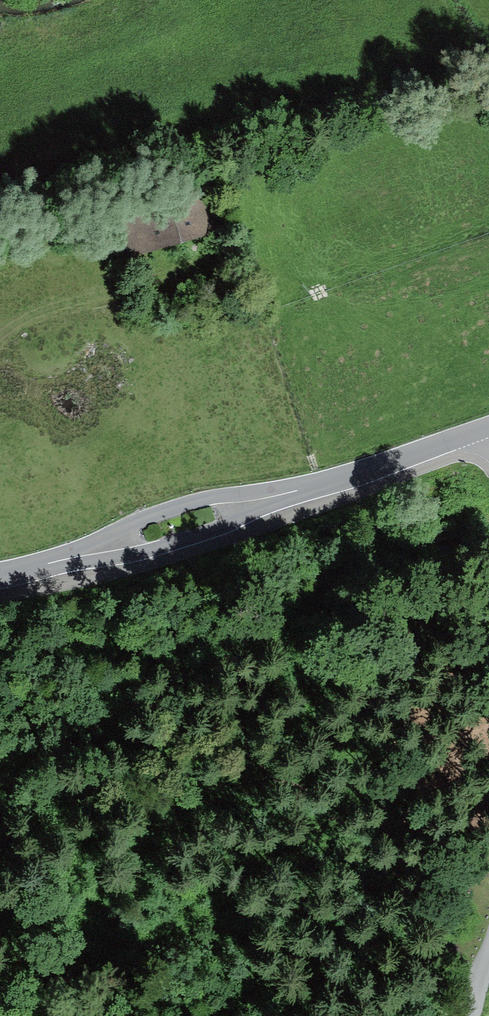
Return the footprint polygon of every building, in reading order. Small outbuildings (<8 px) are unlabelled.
[(132,220),(142,255),(213,236),(203,201),(132,220)]
